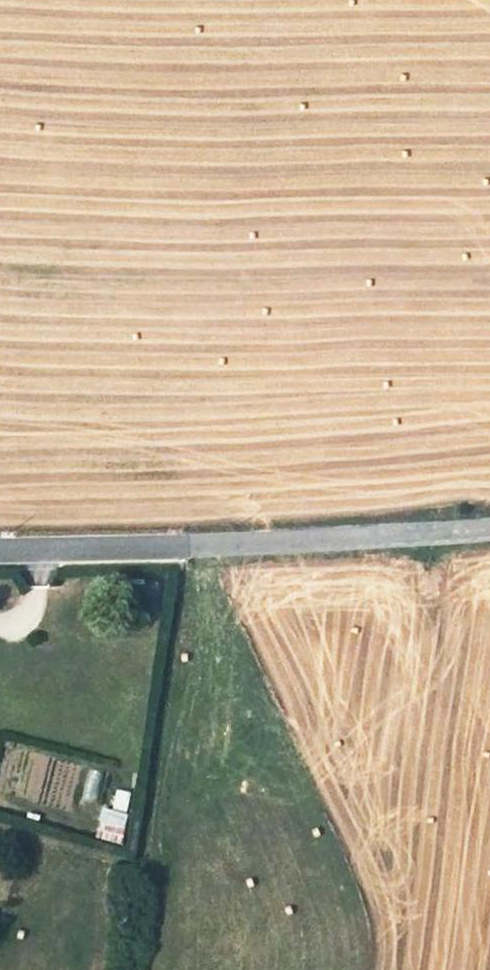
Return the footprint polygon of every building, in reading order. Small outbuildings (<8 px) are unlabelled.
[(101,809),(94,839),(120,844),(127,815),(101,809)]
